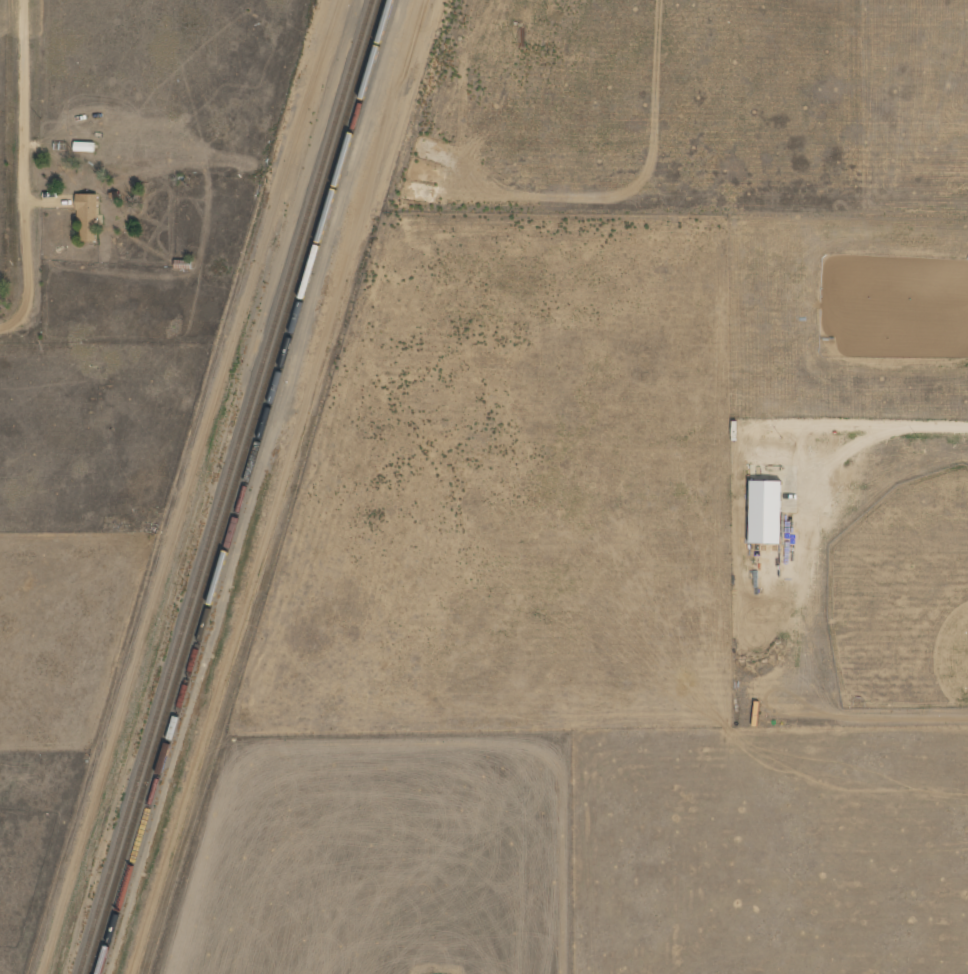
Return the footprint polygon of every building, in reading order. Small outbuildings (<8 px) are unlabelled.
[(96,152),(97,143),(76,142),(76,152),(96,152)] [(99,194),(80,194),(80,241),(99,240),(99,194)] [(752,543),(783,544),(784,481),(752,481),(752,543)]
